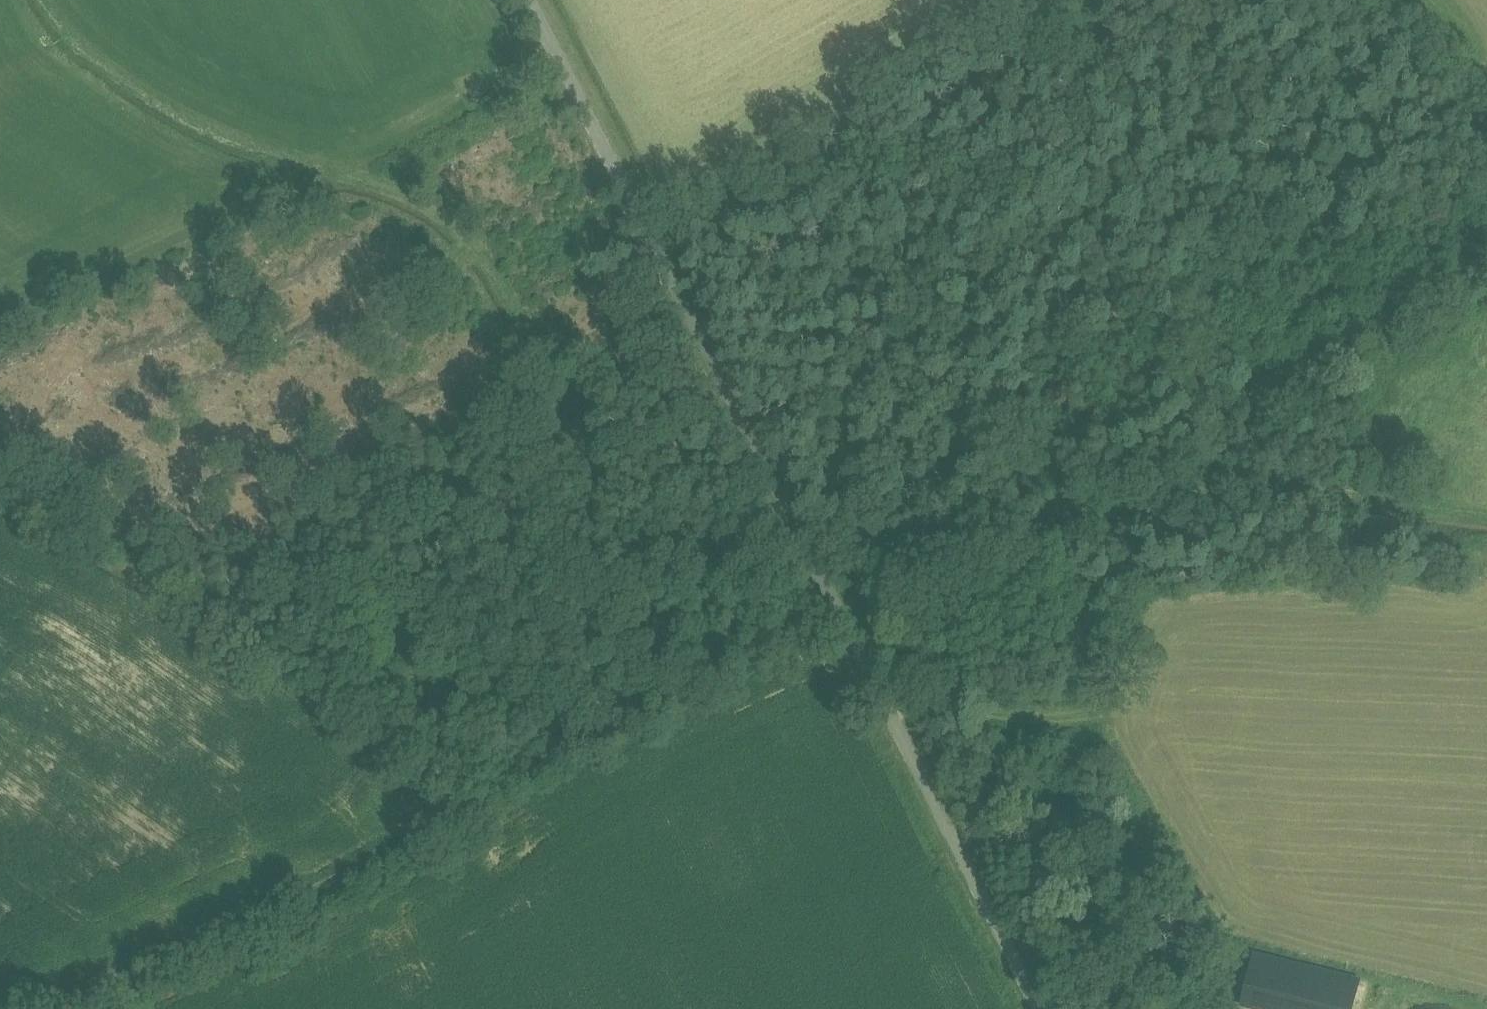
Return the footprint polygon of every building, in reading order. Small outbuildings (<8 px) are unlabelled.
[(1275,985),(1269,1008),(1353,1008),(1361,980),(1256,954),(1250,979),(1275,985)]
